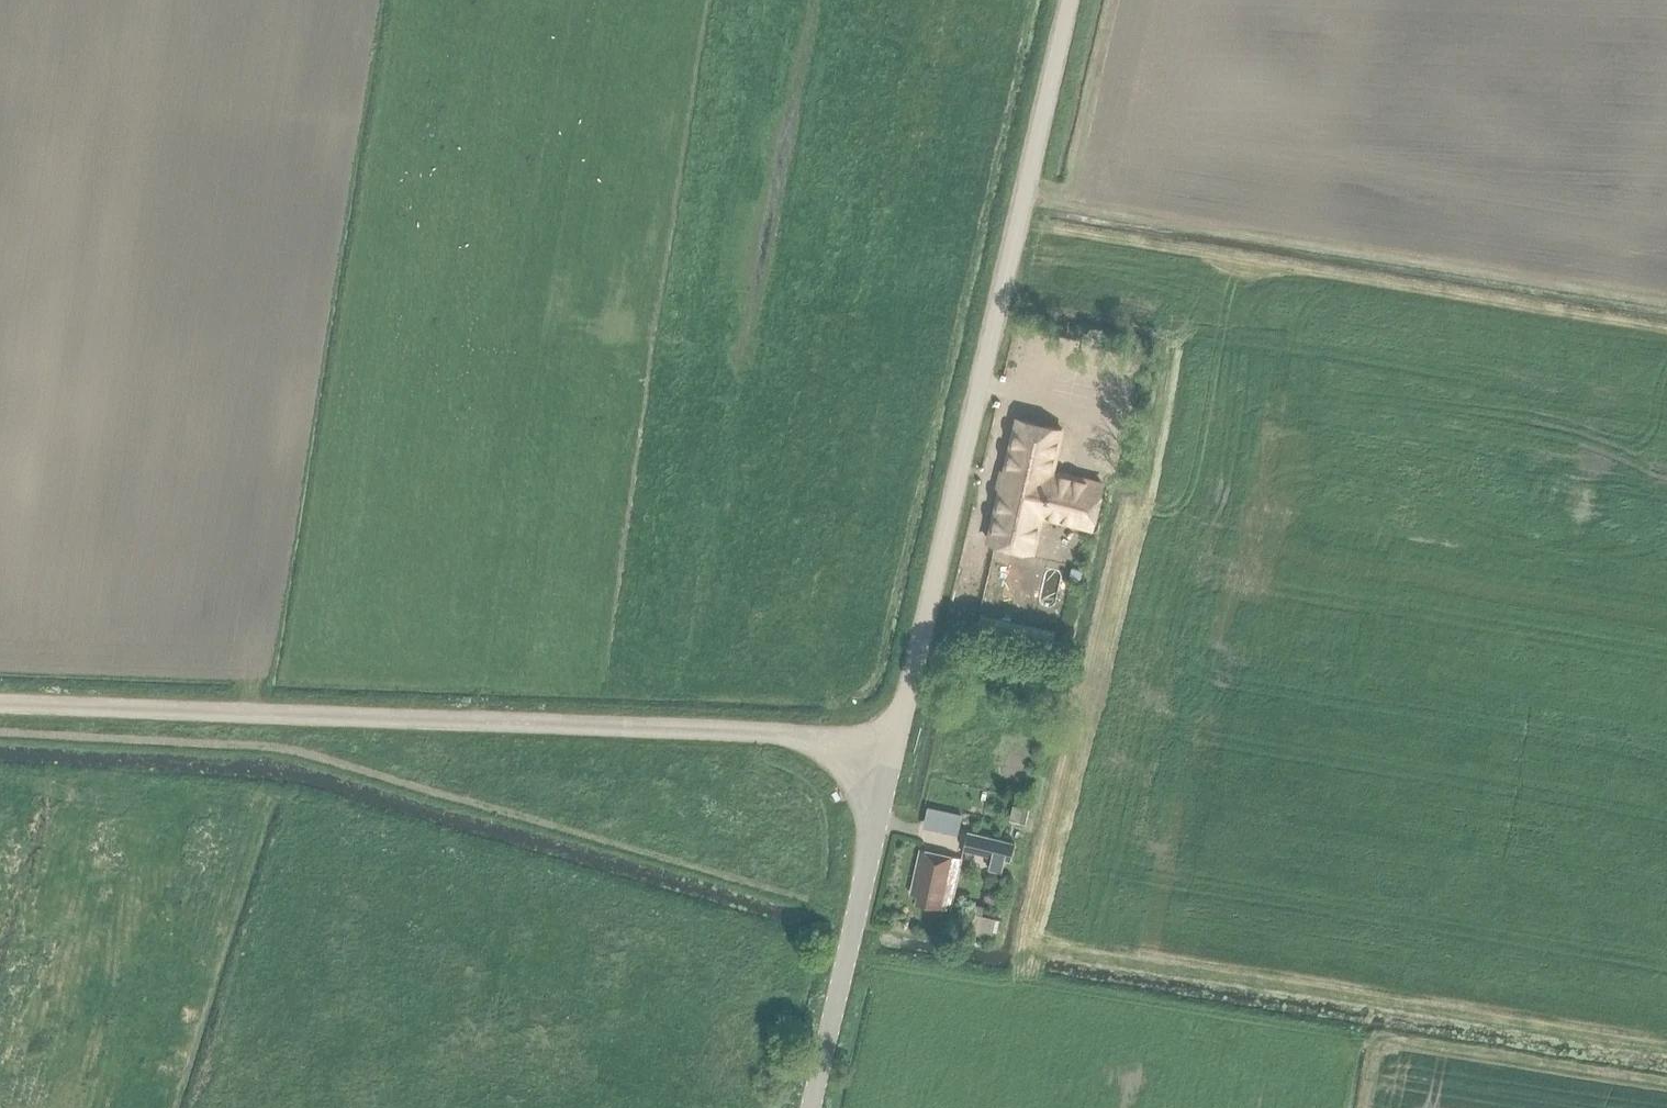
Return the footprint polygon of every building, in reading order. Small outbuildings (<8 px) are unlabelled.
[(1061,428),(1017,418),(1004,472),(1001,471),(998,486),(1001,487),(988,541),(1032,551),(1040,515),(1092,527),(1102,483),(1051,471),(1061,428)] [(1070,576),(1081,578),(1083,569),(1072,566),(1070,576)] [(927,823),(962,830),(966,811),(931,803),(927,823)] [(1013,806),(1010,820),(1026,824),(1029,809),(1013,806)] [(1022,845),(967,832),(963,850),(986,855),(983,867),(1003,871),(1006,857),(1019,860),(1022,845)] [(963,858),(920,849),(910,893),(917,895),(916,902),(951,910),(963,858)] [(993,931),(998,932),(1001,918),(983,915),(985,906),(977,905),(971,935),(991,939),(993,931)]
